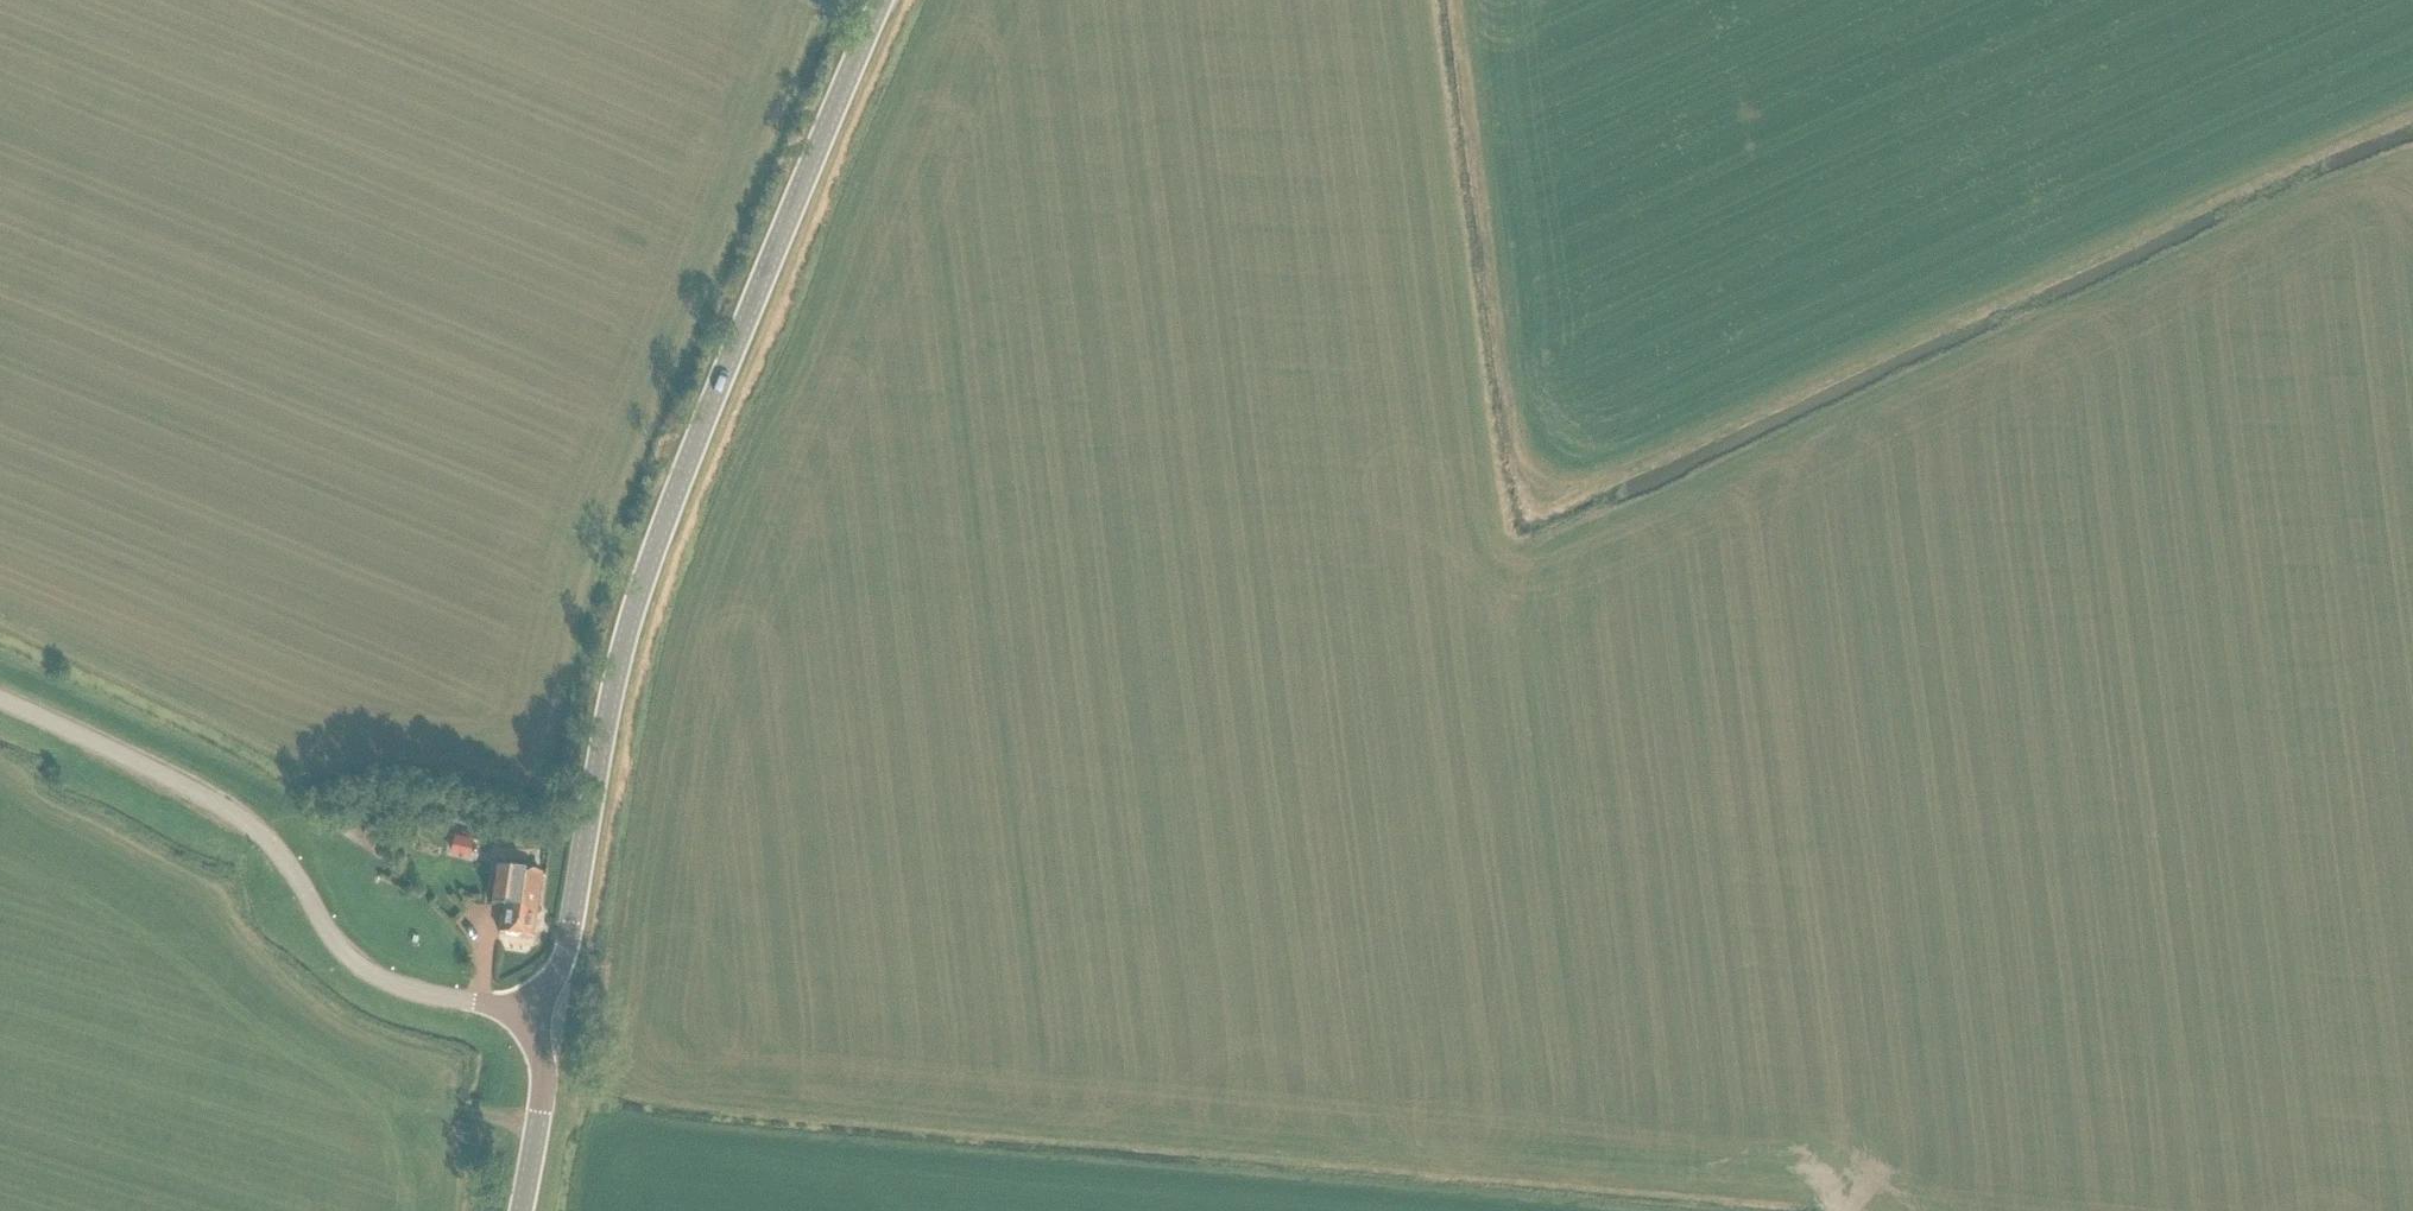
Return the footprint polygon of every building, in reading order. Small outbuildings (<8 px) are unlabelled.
[(408,829),(412,821),(402,816),(399,824),(408,829)] [(452,850),(472,856),(477,837),(458,832),(452,850)] [(530,843),(494,839),(491,859),(528,863),(530,843)] [(533,939),(542,876),(497,870),(492,905),(503,907),(500,934),(533,939)]
